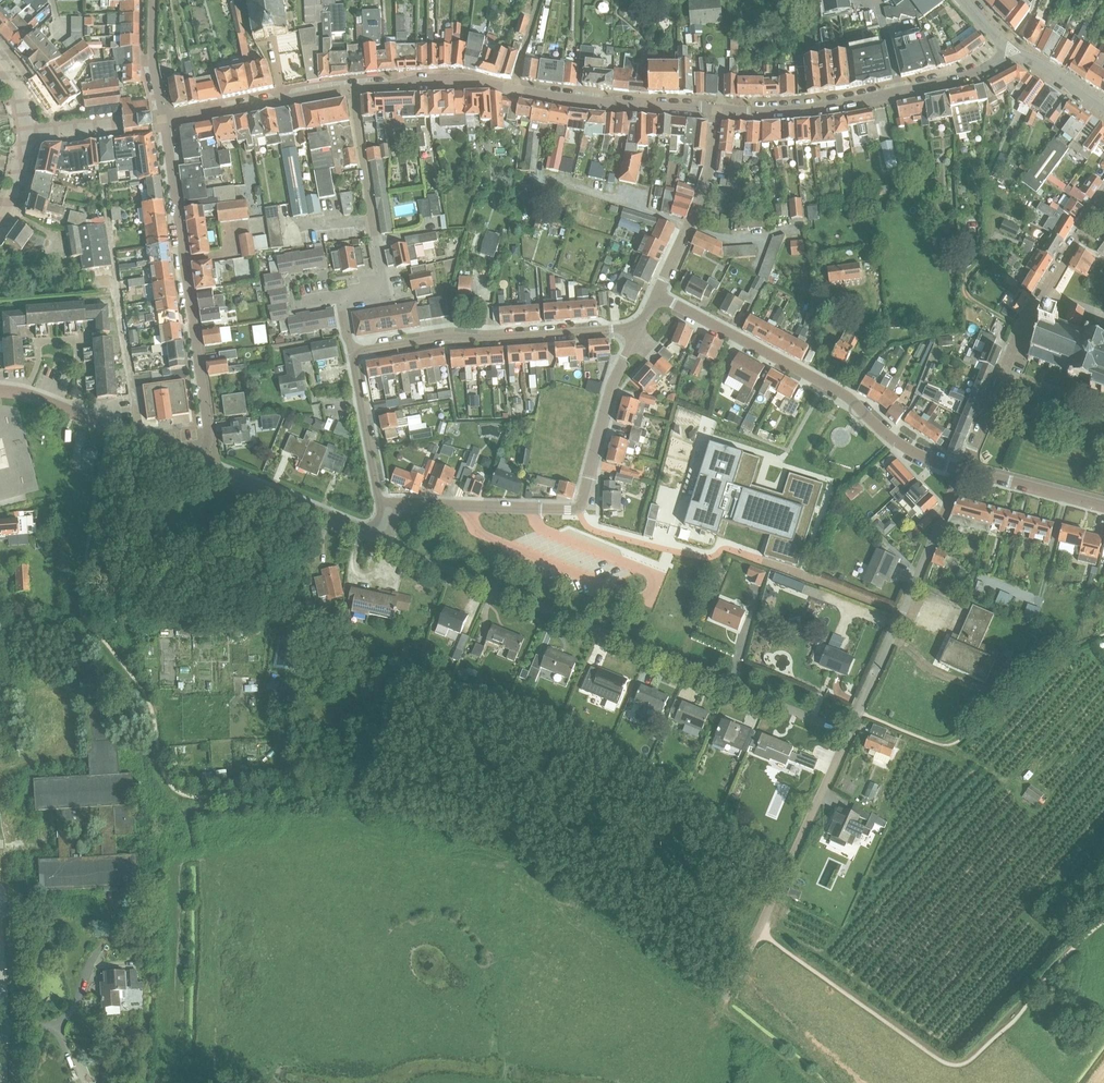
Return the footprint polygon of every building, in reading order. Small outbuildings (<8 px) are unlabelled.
[(30,5),(36,12),(47,3),(44,0),(35,0),(30,5)] [(249,7),(247,7),(248,9),(249,8),(251,18),(249,18),(250,20),(251,19),(253,28),(251,28),(252,30),(253,29),(254,36),(254,37),(254,39),(257,39),(256,38),(266,37),(266,38),(268,38),(268,37),(276,36),(278,36),(278,35),(287,33),(289,33),(289,31),(288,31),(287,25),(288,24),(288,22),(287,23),(285,14),(287,13),(286,12),(285,12),(284,3),(285,2),(285,1),(283,1),(283,0),(248,0),(249,7)] [(305,24),(322,23),(321,13),(322,13),(322,6),(321,6),(321,0),(304,0),(305,24)] [(321,6),(322,6),(322,13),(321,13),(322,23),(323,37),(323,47),(332,47),(331,34),(346,33),(346,23),(345,5),(336,6),(336,0),(321,0),(321,6)] [(720,0),(714,0),(688,2),(691,26),(701,25),(722,23),(720,0)] [(850,5),(850,0),(823,0),(825,12),(851,8),(850,5)] [(901,15),(905,0),(896,7),(895,8),(896,9),(893,19),(899,20),(901,15)] [(901,15),(914,19),(917,18),(915,12),(917,10),(910,0),(905,0),(901,15)] [(943,0),(910,0),(917,10),(915,12),(917,18),(918,21),(924,17),(944,2),(943,0)] [(984,1),(993,10),(1003,0),(985,0),(984,1)] [(993,10),(1005,22),(1023,0),(1003,0),(993,10)] [(1005,22),(1015,31),(1029,11),(1030,9),(1031,5),(1026,0),(1023,0),(1005,22)] [(138,2),(111,1),(100,1),(100,7),(109,7),(116,8),(116,5),(120,5),(120,15),(138,15),(138,2)] [(244,67),(250,93),(274,88),(267,63),(248,66),(247,63),(251,62),(238,2),(231,3),(243,61),(244,67)] [(10,23),(11,21),(14,19),(21,12),(16,7),(10,12),(6,8),(2,11),(0,10),(0,32),(10,23)] [(893,21),(893,19),(896,9),(889,7),(883,9),(886,19),(893,21)] [(942,8),(936,12),(940,18),(947,14),(942,8)] [(383,55),(381,38),(379,38),(379,35),(381,35),(380,10),(362,11),(363,26),(366,73),(378,72),(377,63),(388,62),(388,55),(383,55)] [(107,15),(107,20),(107,26),(109,26),(138,26),(138,15),(120,15),(107,15)] [(1052,15),(1046,28),(1035,49),(1051,59),(1062,40),(1061,39),(1065,31),(1054,24),(1057,17),(1052,15)] [(0,32),(0,35),(8,43),(19,32),(23,29),(25,28),(27,25),(18,16),(14,19),(11,21),(10,23),(0,32)] [(403,16),(396,16),(396,36),(396,46),(397,71),(406,71),(417,70),(417,47),(417,46),(407,47),(407,34),(403,34),(403,16)] [(524,37),(529,20),(520,17),(517,26),(518,27),(516,34),(521,36),(524,37)] [(1035,49),(1046,28),(1031,18),(1027,25),(1019,36),(1024,41),(1035,49)] [(14,50),(29,37),(24,32),(29,27),(31,29),(37,22),(34,19),(27,25),(25,28),(23,29),(19,32),(8,43),(14,50)] [(438,51),(438,48),(432,48),(432,21),(427,21),(427,46),(428,69),(438,68),(438,51)] [(621,21),(616,28),(624,34),(629,28),(621,21)] [(454,30),(453,30),(453,45),(452,45),(451,68),(464,69),(467,45),(460,45),(460,36),(460,24),(454,24),(454,30)] [(691,26),(691,36),(692,44),(698,44),(698,36),(702,35),(701,25),(691,26)] [(109,26),(109,29),(109,37),(113,37),(138,38),(138,26),(109,26)] [(366,73),(363,26),(356,26),(357,41),(358,41),(358,46),(347,47),(347,48),(349,75),(366,73)] [(954,47),(959,62),(985,43),(973,26),(951,42),(953,47),(954,47)] [(738,97),(738,79),(739,27),(731,27),(731,59),(730,59),(730,76),(725,76),(725,96),(738,97)] [(1062,40),(1051,59),(1062,66),(1077,39),(1080,40),(1081,37),(1084,39),(1089,30),(1083,27),(1078,37),(1075,36),(1070,44),(1062,40)] [(316,28),(299,31),(307,82),(322,79),(331,78),(330,55),(332,48),(332,47),(323,47),(323,37),(316,37),(316,28)] [(829,43),(827,29),(820,30),(822,44),(829,43)] [(439,48),(438,48),(438,51),(438,68),(451,68),(452,45),(453,45),(453,30),(446,30),(446,47),(439,47),(439,48)] [(35,31),(29,37),(14,50),(28,65),(26,67),(33,77),(60,58),(35,31)] [(467,45),(464,69),(477,72),(482,53),(485,41),(486,37),(479,35),(470,33),(468,45),(467,45)] [(70,34),(70,37),(77,46),(81,43),(81,34),(70,34)] [(940,50),(936,41),(931,43),(927,34),(923,35),(927,43),(935,69),(946,66),(941,54),(940,50)] [(903,40),(892,43),(900,77),(910,75),(923,72),(935,70),(935,69),(927,43),(923,35),(922,36),(915,37),(903,40)] [(138,38),(113,37),(113,44),(110,43),(110,49),(112,49),(138,48),(138,38)] [(1062,66),(1085,81),(1103,49),(1103,42),(1098,51),(1082,43),(1083,41),(1084,39),(1081,37),(1080,40),(1077,39),(1062,66)] [(385,38),(381,38),(383,55),(388,55),(388,62),(377,63),(378,72),(397,71),(396,46),(386,46),(385,38)] [(482,53),(477,72),(500,78),(508,53),(497,50),(498,45),(485,41),(482,53)] [(33,78),(28,81),(39,97),(51,114),(60,108),(80,94),(70,81),(68,83),(63,76),(71,71),(93,56),(88,49),(84,44),(83,42),(81,43),(77,46),(60,58),(33,77),(33,78)] [(508,53),(500,78),(510,79),(521,45),(515,43),(512,51),(509,50),(508,53)] [(817,47),(815,47),(816,57),(818,57),(822,92),(836,90),(832,54),(822,56),(820,43),(817,44),(817,47)] [(846,53),(850,88),(867,85),(873,83),(873,84),(884,81),(892,79),(891,75),(885,45),(881,46),(850,53),(846,53)] [(427,46),(417,47),(417,70),(428,69),(427,46)] [(523,61),(521,79),(521,80),(538,82),(541,64),(542,58),(544,48),(538,47),(537,56),(527,54),(524,61),(523,61)] [(607,74),(608,64),(594,62),(595,48),(588,47),(587,58),(585,71),(583,86),(600,88),(602,73),(607,74)] [(948,52),(941,54),(946,66),(959,62),(954,47),(953,47),(947,49),(948,52)] [(332,48),(330,55),(331,78),(349,75),(347,48),(332,48)] [(649,65),(649,78),(649,94),(680,94),(679,61),(688,61),(688,49),(678,49),(678,54),(676,54),(676,64),(649,65)] [(1085,81),(1101,91),(1103,84),(1103,72),(1101,70),(1103,65),(1103,49),(1085,81)] [(566,61),(565,65),(563,85),(577,87),(581,51),(578,51),(577,60),(574,60),(566,59),(566,61)] [(846,53),(832,54),(836,90),(850,88),(846,53)] [(632,80),(633,71),(633,65),(634,57),(625,57),(624,70),(615,69),(614,74),(613,90),(629,92),(630,80),(632,80)] [(822,92),(818,57),(816,57),(804,59),(804,60),(796,61),(798,77),(802,76),(801,68),(805,68),(808,94),(822,92)] [(541,64),(538,82),(563,85),(565,65),(566,61),(563,61),(542,58),(541,64)] [(708,75),(707,66),(704,59),(699,59),(701,75),(696,75),(696,94),(706,95),(707,95),(707,75),(708,75)] [(186,74),(182,75),(183,79),(188,105),(200,103),(196,87),(195,79),(193,71),(191,61),(184,63),(186,74)] [(234,70),(216,73),(223,98),(250,93),(244,67),(243,61),(232,63),(234,70)] [(691,61),(688,61),(679,61),(680,94),(694,94),(691,61)] [(85,83),(80,84),(82,94),(84,108),(119,104),(119,100),(119,99),(119,92),(116,73),(115,67),(114,62),(89,65),(91,80),(84,81),(85,83)] [(633,65),(633,71),(632,80),(630,80),(629,92),(649,94),(649,78),(638,77),(639,65),(633,65)] [(780,80),(780,97),(795,96),(794,77),(784,78),(784,74),(785,74),(785,65),(779,66),(780,80)] [(707,75),(707,95),(718,96),(719,78),(714,77),(714,66),(707,66),(708,75),(707,75)] [(116,73),(122,73),(122,83),(139,83),(139,67),(138,67),(115,67),(116,73)] [(1011,96),(1016,89),(1027,74),(1017,68),(988,83),(984,85),(986,96),(988,99),(991,105),(998,101),(996,98),(1007,92),(1011,96)] [(223,98),(216,73),(207,75),(207,77),(195,79),(196,87),(200,103),(223,98)] [(614,74),(607,74),(602,73),(600,88),(600,89),(613,90),(614,74)] [(1027,74),(1016,89),(1024,95),(1017,103),(1030,109),(1032,107),(1045,86),(1027,74)] [(188,105),(183,79),(169,80),(174,107),(188,105)] [(764,97),(764,80),(738,79),(738,97),(764,97)] [(780,97),(780,80),(764,80),(764,97),(780,97)] [(948,93),(952,119),(956,136),(971,133),(969,124),(981,121),(979,112),(981,112),(978,103),(988,99),(986,96),(984,85),(975,88),(948,93)] [(1059,118),(1070,103),(1045,86),(1032,107),(1030,109),(1030,111),(1036,113),(1037,111),(1047,117),(1045,119),(1054,126),(1059,118)] [(490,92),(466,93),(467,117),(480,116),(481,122),(492,121),(492,131),(505,130),(503,114),(508,114),(511,99),(502,97),(502,95),(490,92)] [(467,117),(466,93),(429,95),(430,118),(440,118),(441,128),(449,127),(467,127),(467,117)] [(948,93),(925,98),(927,113),(920,114),(921,120),(922,126),(929,126),(928,121),(952,119),(948,93)] [(416,128),(416,95),(384,97),(384,120),(385,130),(386,137),(393,136),(391,120),(396,120),(396,124),(397,126),(402,126),(403,124),(404,124),(404,129),(416,128)] [(425,127),(425,118),(430,118),(429,95),(416,95),(416,128),(416,130),(418,139),(419,148),(425,147),(424,133),(422,134),(421,127),(425,127)] [(376,97),(361,98),(362,119),(363,119),(363,123),(369,123),(377,123),(377,122),(376,97)] [(384,97),(376,97),(377,122),(377,123),(377,126),(377,131),(385,130),(384,120),(384,97)] [(927,113),(925,98),(909,101),(896,103),(899,119),(896,119),(897,128),(904,126),(903,118),(911,117),(911,116),(913,116),(914,121),(921,120),(920,114),(927,113)] [(327,126),(333,157),(337,156),(337,152),(342,151),(345,168),(357,166),(354,147),(345,99),(323,103),(327,126)] [(511,99),(508,114),(507,120),(515,121),(516,116),(523,117),(522,122),(531,124),(535,103),(519,100),(519,101),(511,99)] [(131,104),(119,105),(120,105),(120,108),(121,117),(121,118),(121,119),(121,120),(122,128),(122,129),(123,130),(123,131),(124,137),(132,136),(152,133),(151,127),(151,126),(151,125),(150,117),(150,115),(148,102),(131,104)] [(323,103),(303,107),(310,144),(312,158),(319,199),(335,197),(330,169),(335,168),(333,157),(327,126),(323,103)] [(535,103),(531,124),(528,138),(524,171),(535,172),(540,133),(538,133),(539,129),(547,131),(549,124),(552,107),(535,103)] [(1059,118),(1054,126),(1051,131),(1057,135),(1035,165),(1028,174),(1022,182),(1037,193),(1047,180),(1050,176),(1070,148),(1092,119),(1070,103),(1059,118)] [(303,107),(288,110),(293,133),(301,132),(301,134),(299,134),(301,145),(310,144),(303,107)] [(570,110),(552,107),(549,124),(558,126),(557,130),(556,136),(551,158),(549,158),(546,169),(559,171),(561,158),(564,142),(567,130),(567,129),(571,110),(570,110)] [(293,133),(288,110),(275,112),(281,144),(293,217),(308,215),(293,133)] [(567,130),(564,142),(568,143),(570,130),(584,132),(587,124),(589,113),(571,110),(567,129),(567,130)] [(872,110),(846,115),(848,127),(857,125),(859,137),(867,135),(869,142),(878,140),(875,122),(874,122),(872,110)] [(1036,113),(1030,111),(1025,123),(1033,126),(1038,114),(1036,113)] [(275,112),(261,114),(265,135),(266,145),(267,147),(281,144),(275,112)] [(587,124),(584,132),(581,148),(586,149),(589,137),(593,137),(593,134),(605,135),(607,114),(589,113),(587,124)] [(265,135),(261,114),(247,117),(251,138),(253,138),(255,150),(255,152),(260,152),(259,146),(266,145),(265,135)] [(607,114),(605,135),(604,138),(601,151),(607,153),(610,136),(615,136),(616,135),(617,115),(607,114)] [(617,115),(616,135),(628,137),(630,115),(617,115)] [(630,115),(628,137),(628,145),(627,145),(627,146),(626,150),(620,181),(632,183),(637,184),(643,154),(638,154),(637,146),(648,147),(649,117),(630,115)] [(846,115),(833,118),(836,142),(838,155),(842,154),(840,134),(849,132),(848,127),(846,115)] [(255,150),(253,138),(251,138),(247,117),(234,120),(237,141),(238,143),(244,142),(246,152),(255,150)] [(649,117),(648,147),(649,147),(648,157),(650,157),(651,147),(654,147),(654,139),(653,139),(653,137),(659,137),(660,117),(649,117)] [(660,117),(659,137),(659,139),(665,139),(665,146),(670,146),(671,146),(672,119),(660,117)] [(836,142),(833,118),(810,120),(813,143),(811,143),(811,144),(811,145),(836,142)] [(670,146),(669,152),(676,153),(677,145),(684,145),(685,138),(687,121),(672,119),(671,146),(670,146)] [(1092,119),(1070,148),(1087,160),(1092,154),(1098,147),(1103,138),(1103,127),(1101,124),(1100,125),(1092,119)] [(234,120),(214,123),(219,157),(221,167),(232,166),(229,152),(223,153),(222,143),(237,141),(234,120)] [(813,143),(810,120),(794,122),(795,141),(796,144),(798,170),(805,170),(803,148),(799,148),(799,144),(804,143),(804,145),(811,144),(811,143),(813,143)] [(687,121),(685,138),(684,145),(684,147),(683,156),(682,164),(686,165),(687,157),(689,146),(694,147),(697,122),(687,121)] [(697,122),(694,147),(693,150),(700,151),(698,166),(703,167),(705,152),(708,123),(697,122)] [(719,153),(716,172),(722,173),(724,174),(725,162),(731,162),(732,156),(735,133),(747,133),(748,123),(736,123),(723,122),(722,124),(720,145),(719,153)] [(783,167),(783,160),(781,149),(779,149),(778,141),(781,141),(780,122),(761,124),(760,144),(771,143),(771,150),(775,149),(777,168),(783,167)] [(781,149),(783,160),(789,160),(787,141),(795,141),(794,122),(780,122),(781,141),(778,141),(779,149),(781,149)] [(219,157),(214,123),(196,126),(199,144),(202,162),(205,178),(205,179),(222,176),(221,167),(219,157)] [(748,123),(747,133),(745,145),(753,146),(752,154),(760,154),(760,144),(761,124),(748,123)] [(514,127),(509,125),(506,130),(519,138),(520,132),(514,127)] [(199,144),(196,126),(183,128),(181,130),(185,166),(179,167),(181,181),(182,181),(205,178),(202,162),(199,144)] [(152,133),(132,136),(136,165),(156,162),(152,133)] [(124,137),(111,139),(113,152),(116,168),(128,167),(136,165),(132,136),(124,137)] [(116,168),(113,152),(111,139),(95,141),(97,164),(111,162),(112,169),(107,170),(109,184),(117,183),(116,173),(116,168)] [(83,143),(66,145),(69,174),(86,172),(86,168),(98,167),(97,164),(95,141),(83,143)] [(896,160),(891,142),(880,144),(885,163),(896,160)] [(387,144),(380,145),(380,148),(382,159),(389,158),(387,144)] [(69,174),(66,145),(60,145),(44,145),(41,148),(34,173),(44,175),(52,177),(53,177),(55,178),(56,176),(57,171),(69,174)] [(382,159),(380,148),(366,149),(368,162),(370,161),(382,160),(382,159)] [(821,162),(819,149),(812,149),(813,163),(821,162)] [(737,189),(744,155),(744,153),(734,151),(728,180),(727,187),(737,189)] [(1001,154),(995,166),(1003,169),(1009,157),(1001,154)] [(574,161),(561,158),(559,171),(571,174),(574,161)] [(382,160),(370,161),(371,169),(383,167),(382,160)] [(1023,161),(1019,168),(1028,174),(1032,167),(1023,161)] [(156,162),(136,165),(128,167),(129,171),(136,170),(138,180),(145,179),(158,177),(156,162)] [(596,178),(599,163),(592,162),(589,177),(596,178)] [(599,163),(596,178),(603,180),(606,165),(599,163)] [(991,177),(998,180),(1003,169),(995,166),(991,177)] [(383,167),(371,169),(372,176),(384,174),(383,167)] [(31,187),(28,197),(47,202),(48,202),(49,198),(63,202),(67,189),(52,185),(51,185),(53,177),(52,177),(34,173),(32,181),(31,187)] [(385,180),(384,174),(372,176),(373,182),(385,180)] [(1053,184),(1056,180),(1050,176),(1047,180),(1053,184)] [(1068,186),(1065,191),(1083,203),(1086,197),(1090,200),(1102,182),(1092,176),(1088,183),(1087,182),(1080,192),(1074,188),(1073,188),(1068,185),(1068,186)] [(158,177),(145,179),(146,190),(140,191),(141,204),(161,201),(158,177)] [(205,178),(182,181),(185,202),(214,198),(213,189),(207,190),(205,179),(205,178)] [(721,179),(720,186),(727,187),(728,180),(721,179)] [(373,182),(374,189),(386,187),(385,180),(373,182)] [(678,183),(676,193),(693,199),(697,189),(678,183)] [(1065,191),(1068,186),(1062,183),(1059,187),(1065,191)] [(888,186),(875,188),(876,197),(889,194),(888,186)] [(214,198),(185,202),(186,208),(217,204),(225,203),(232,203),(235,202),(234,187),(230,187),(213,189),(214,198)] [(387,187),(386,187),(374,189),(375,195),(387,193),(387,187)] [(657,189),(655,198),(662,199),(663,190),(657,189)] [(665,191),(661,213),(672,216),(672,214),(671,213),(676,193),(665,191)] [(355,214),(351,192),(340,194),(344,216),(355,214)] [(388,200),(387,193),(375,195),(376,202),(388,200)] [(676,193),(671,213),(672,214),(686,218),(693,199),(676,193)] [(437,195),(427,196),(428,200),(430,218),(441,216),(439,198),(438,199),(437,195)] [(1065,215),(1075,222),(1084,209),(1063,195),(1057,206),(1052,203),(1050,208),(1057,212),(1061,214),(1065,215)] [(305,198),(308,215),(321,213),(319,196),(305,198)] [(47,202),(28,197),(24,214),(43,218),(45,213),(62,217),(64,209),(62,209),(61,209),(46,205),(47,202)] [(48,202),(47,202),(46,205),(61,209),(62,209),(63,202),(49,198),(48,202)] [(803,218),(801,199),(790,200),(791,219),(803,218)] [(388,200),(376,202),(377,208),(389,206),(389,205),(388,200)] [(428,200),(419,201),(422,219),(430,218),(428,200)] [(161,201),(141,204),(140,204),(144,226),(152,225),(151,218),(163,216),(161,201)] [(247,201),(240,202),(242,220),(249,219),(247,201)] [(240,202),(232,203),(234,220),(242,220),(240,202)] [(227,221),(225,203),(217,204),(218,211),(219,222),(227,221)] [(232,203),(225,203),(227,221),(234,220),(232,203)] [(218,211),(217,204),(186,208),(187,222),(205,219),(206,219),(204,212),(218,211)] [(788,217),(786,204),(776,205),(777,218),(788,217)] [(1041,204),(1037,210),(1050,217),(1042,230),(1052,235),(1063,241),(1075,222),(1065,215),(1061,214),(1057,212),(1050,208),(1041,204)] [(110,208),(112,220),(121,219),(119,206),(110,208)] [(267,223),(280,221),(278,206),(265,208),(267,223)] [(389,206),(377,208),(377,210),(377,209),(378,215),(390,213),(390,212),(389,206)] [(633,222),(635,213),(624,210),(621,218),(633,222)] [(67,222),(84,227),(86,221),(87,215),(70,211),(67,222)] [(391,219),(390,213),(378,215),(379,221),(391,219)] [(635,213),(633,222),(644,225),(647,217),(635,213)] [(534,229),(539,230),(543,217),(538,215),(534,229)] [(167,244),(163,216),(151,218),(152,225),(144,226),(147,247),(167,244)] [(647,217),(644,225),(656,229),(656,228),(659,220),(647,217)] [(735,230),(762,228),(761,217),(736,219),(735,230)] [(86,221),(84,227),(92,226),(104,224),(104,218),(91,220),(86,221)] [(210,251),(205,220),(205,219),(187,222),(192,256),(208,253),(210,251)] [(391,219),(379,221),(380,227),(392,225),(391,219)] [(551,219),(550,224),(566,229),(568,224),(551,219)] [(622,219),(619,226),(627,229),(630,222),(622,219)] [(659,220),(656,228),(672,235),(676,227),(659,220)] [(1005,220),(1000,231),(1015,239),(1020,228),(1005,220)] [(281,227),(280,221),(267,223),(268,229),(281,227)] [(33,234),(18,223),(5,240),(21,251),(27,242),(41,248),(45,238),(33,234)] [(92,226),(84,227),(78,227),(81,256),(83,270),(111,266),(104,224),(92,226)] [(392,225),(380,227),(381,234),(393,232),(392,225)] [(81,256),(78,227),(65,226),(70,257),(81,256)] [(282,234),(281,227),(268,229),(269,235),(269,236),(282,234)] [(646,237),(639,254),(640,254),(658,264),(672,235),(656,228),(656,229),(652,240),(646,237)] [(482,248),(480,254),(493,258),(495,252),(496,252),(501,236),(486,232),(481,248),(482,248)] [(436,233),(405,239),(406,244),(407,247),(415,245),(415,246),(437,242),(436,233)] [(692,245),(723,259),(722,243),(697,233),(692,245)] [(283,240),(282,234),(269,236),(270,242),(283,240)] [(253,241),(253,238),(252,235),(241,236),(242,243),(253,241)] [(771,238),(771,240),(782,245),(785,235),(771,238)] [(1052,235),(1041,252),(1052,259),(1063,241),(1052,235)] [(266,236),(259,237),(261,249),(268,248),(266,236)] [(1033,248),(1036,242),(1021,236),(1018,242),(1033,248)] [(259,237),(253,238),(253,241),(254,248),(255,250),(261,249),(259,237)] [(284,248),(283,240),(270,242),(271,248),(271,249),(284,248)] [(771,240),(768,246),(780,251),(782,245),(771,240)] [(254,248),(253,241),(242,243),(243,250),(254,248)] [(725,243),(722,243),(723,259),(723,260),(725,261),(732,247),(725,243)] [(792,258),(807,258),(807,243),(792,243),(792,258)] [(167,244),(147,247),(149,261),(129,264),(129,268),(149,265),(170,262),(167,244)] [(410,263),(418,261),(415,245),(407,247),(406,244),(392,247),(393,250),(385,252),(388,267),(396,266),(396,268),(411,265),(410,263)] [(768,246),(766,253),(777,257),(780,251),(768,246)] [(731,264),(738,250),(732,247),(725,261),(731,264)] [(255,250),(254,248),(243,250),(244,257),(255,255),(255,250)] [(342,270),(343,273),(357,270),(357,267),(365,266),(361,248),(354,249),(339,251),(339,252),(331,253),(335,271),(342,270)] [(1087,274),(1096,257),(1078,248),(1068,267),(1088,278),(1090,275),(1087,274)] [(314,250),(315,251),(307,253),(310,269),(321,267),(322,270),(326,269),(322,249),(314,250)] [(737,267),(744,253),(738,250),(731,264),(737,267)] [(1026,269),(1032,272),(1041,278),(1052,259),(1041,252),(1037,250),(1026,269)] [(300,271),(310,269),(307,253),(299,254),(299,252),(291,254),(295,274),(300,273),(300,271)] [(743,270),(749,258),(750,256),(744,253),(737,267),(743,270)] [(766,253),(764,259),(775,263),(777,257),(766,253)] [(291,275),(295,274),(291,254),(284,255),(284,256),(277,257),(278,262),(269,263),(271,273),(279,271),(280,277),(284,280),(287,274),(291,272),(291,275)] [(638,280),(645,283),(648,285),(658,264),(640,254),(633,269),(631,268),(628,275),(634,278),(638,280)] [(608,258),(605,264),(610,267),(613,260),(608,258)] [(749,258),(743,270),(748,273),(754,261),(749,258)] [(764,266),(758,277),(768,282),(775,263),(764,259),(762,264),(764,266)] [(234,260),(235,277),(251,276),(251,260),(234,260)] [(764,266),(762,264),(754,261),(748,273),(758,277),(764,266)] [(170,262),(149,265),(151,273),(147,274),(148,277),(151,277),(152,285),(172,282),(170,262)] [(214,272),(212,262),(193,265),(197,291),(216,288),(215,281),(217,281),(216,272),(214,272)] [(861,279),(859,264),(827,268),(830,284),(861,279)] [(412,276),(409,277),(412,291),(415,291),(417,298),(433,295),(431,287),(434,287),(431,272),(428,273),(426,265),(411,269),(412,276)] [(280,277),(279,271),(271,273),(271,275),(264,276),(266,284),(264,284),(265,292),(268,291),(269,296),(286,293),(289,292),(289,288),(286,288),(285,284),(282,285),(282,282),(284,280),(280,277)] [(1041,278),(1032,272),(1022,289),(1031,294),(1041,278)] [(617,285),(613,293),(622,297),(635,303),(642,289),(645,283),(638,280),(634,278),(628,275),(622,273),(619,280),(617,285)] [(706,285),(686,274),(681,285),(688,289),(686,293),(693,297),(701,301),(704,296),(709,299),(714,289),(717,291),(720,284),(710,279),(706,285)] [(1078,294),(1083,279),(1067,274),(1062,288),(1078,294)] [(757,277),(751,289),(748,295),(742,292),(737,300),(729,296),(720,312),(733,318),(737,311),(739,313),(745,302),(751,305),(758,293),(764,281),(757,277)] [(128,288),(144,286),(143,278),(127,281),(128,288)] [(458,296),(470,296),(472,279),(460,278),(458,296)] [(1016,289),(1019,284),(1006,278),(1004,284),(1011,287),(1011,286),(1016,289)] [(175,298),(172,282),(152,285),(154,301),(175,298)] [(1001,282),(999,288),(1008,292),(1011,287),(1004,284),(1001,282)] [(1019,314),(1030,297),(1016,289),(1011,286),(1011,287),(1008,292),(1016,297),(1009,308),(1006,306),(1002,313),(1013,320),(1017,313),(1019,314)] [(518,308),(513,309),(514,325),(527,324),(526,308),(525,302),(525,295),(524,287),(519,288),(520,303),(517,303),(518,308)] [(213,291),(198,293),(200,311),(226,307),(224,295),(217,296),(217,297),(214,297),(213,291)] [(556,292),(556,293),(558,321),(571,320),(570,304),(563,305),(562,299),(561,299),(561,291),(556,292)] [(605,292),(598,293),(600,307),(607,306),(605,292)] [(288,303),(286,293),(269,296),(270,298),(271,298),(272,306),(288,303)] [(551,300),(543,301),(545,322),(558,321),(556,293),(551,294),(551,300)] [(430,306),(432,319),(449,317),(446,296),(428,299),(430,306)] [(767,298),(762,296),(753,312),(757,314),(761,308),(762,309),(767,298)] [(175,298),(154,301),(146,302),(147,307),(155,306),(156,314),(157,315),(177,312),(175,298)] [(576,304),(570,304),(571,320),(584,319),(583,303),(582,298),(577,299),(578,304),(576,304)] [(583,298),(582,298),(583,303),(584,319),(598,318),(596,302),(588,303),(588,298),(583,298)] [(84,307),(83,303),(69,304),(70,323),(85,322),(84,319),(84,307)] [(289,308),(288,303),(272,306),(268,306),(269,314),(271,313),(272,322),(279,320),(280,327),(288,325),(287,319),(290,313),(287,311),(287,308),(289,308)] [(69,304),(54,305),(56,324),(70,323),(69,304)] [(400,306),(404,329),(420,326),(419,322),(416,308),(416,304),(400,306)] [(56,324),(54,305),(39,307),(41,325),(56,324)] [(107,305),(84,307),(84,319),(95,318),(96,333),(109,332),(107,305)] [(230,307),(200,311),(203,331),(215,329),(214,322),(221,321),(220,311),(228,310),(229,313),(236,312),(235,306),(230,307)] [(384,309),(388,331),(404,329),(400,306),(384,309)] [(430,306),(423,307),(426,320),(432,319),(430,306)] [(1071,306),(1065,323),(1065,324),(1078,329),(1085,311),(1071,306)] [(41,325),(39,307),(25,308),(25,312),(26,323),(26,326),(41,325)] [(426,320),(423,307),(416,308),(419,322),(426,320)] [(526,308),(527,324),(540,323),(539,307),(526,308)] [(499,308),(493,308),(494,322),(500,322),(501,326),(514,325),(513,309),(500,310),(499,308)] [(317,314),(320,330),(328,329),(329,330),(336,329),(333,309),(329,310),(329,312),(317,314)] [(368,311),(372,334),(388,331),(384,309),(368,311)] [(779,318),(783,311),(779,309),(772,322),(769,320),(767,325),(762,323),(755,337),(766,343),(774,329),(776,324),(779,318)] [(353,314),(356,337),(372,334),(368,311),(353,314)] [(26,323),(25,312),(1,314),(4,340),(16,339),(15,324),(26,323)] [(178,325),(177,312),(157,315),(156,314),(148,315),(138,317),(139,322),(157,319),(158,327),(178,325)] [(287,319),(288,325),(280,327),(281,332),(290,331),(290,335),(299,334),(299,335),(305,334),(302,314),(299,315),(299,317),(296,317),(290,313),(287,319)] [(313,331),(320,330),(317,314),(308,316),(307,313),(302,314),(305,334),(313,333),(313,331)] [(1065,323),(1057,320),(1058,319),(1055,318),(1055,320),(1045,316),(1046,314),(1044,314),(1043,316),(1041,315),(1040,316),(1043,317),(1040,324),(1038,323),(1037,326),(1039,326),(1038,331),(1034,329),(1030,339),(1035,340),(1033,347),(1030,346),(1029,348),(1032,349),(1029,356),(1027,355),(1026,357),(1029,358),(1028,361),(1030,362),(1031,359),(1039,362),(1038,365),(1041,365),(1042,363),(1050,366),(1049,369),(1052,369),(1052,367),(1060,370),(1059,373),(1062,373),(1063,371),(1065,371),(1065,372),(1067,373),(1067,378),(1072,379),(1075,376),(1091,382),(1103,348),(1103,338),(1091,333),(1090,329),(1086,328),(1084,331),(1078,329),(1065,324),(1065,323)] [(902,329),(901,315),(886,316),(887,330),(902,329)] [(755,337),(762,323),(750,316),(743,331),(755,337)] [(781,326),(784,320),(779,318),(776,324),(781,326)] [(885,340),(884,327),(885,327),(885,320),(874,321),(875,328),(877,328),(878,340),(885,340)] [(178,325),(158,327),(160,341),(161,345),(166,344),(181,342),(178,325)] [(680,325),(672,343),(686,349),(693,331),(680,325)] [(266,326),(253,328),(255,345),(268,344),(266,326)] [(215,329),(203,331),(205,346),(222,344),(222,343),(232,342),(230,327),(220,329),(215,329)] [(800,336),(803,330),(798,328),(795,334),(800,336)] [(774,329),(766,343),(778,349),(785,335),(774,329)] [(846,330),(832,357),(845,364),(858,340),(852,337),(855,333),(848,329),(846,330)] [(797,341),(790,356),(801,362),(809,347),(804,345),(806,340),(804,339),(808,332),(803,330),(800,336),(797,341)] [(128,332),(129,344),(137,343),(135,331),(128,332)] [(974,350),(970,359),(995,369),(1002,351),(1001,351),(993,347),(996,338),(981,332),(977,341),(980,342),(986,345),(982,354),(974,350)] [(785,335),(778,349),(790,356),(797,341),(785,335)] [(691,356),(685,368),(692,371),(690,375),(697,378),(704,362),(706,358),(714,362),(722,344),(707,337),(699,355),(698,359),(691,356)] [(951,337),(938,339),(939,347),(952,345),(951,337)] [(16,339),(4,340),(2,341),(3,355),(22,354),(21,339),(16,339)] [(94,355),(112,353),(111,339),(93,340),(94,355)] [(287,366),(300,363),(315,361),(315,362),(338,358),(335,341),(312,345),(312,347),(284,352),(287,366)] [(583,347),(584,361),(597,360),(597,355),(610,354),(609,341),(589,342),(589,347),(583,347)] [(184,366),(181,342),(166,344),(169,367),(184,366)] [(928,342),(923,353),(928,356),(933,344),(928,342)] [(584,361),(583,347),(576,348),(576,343),(555,345),(556,358),(570,357),(571,369),(578,368),(577,362),(584,361)] [(548,345),(534,347),(535,362),(549,361),(548,345)] [(919,346),(914,355),(919,358),(924,349),(919,346)] [(534,347),(521,348),(522,363),(530,363),(532,376),(537,375),(536,368),(535,362),(534,347)] [(522,363),(521,348),(508,349),(510,378),(515,377),(514,370),(516,369),(515,364),(522,363)] [(658,354),(663,358),(668,363),(674,356),(664,348),(658,354)] [(896,348),(892,356),(899,360),(903,352),(896,348)] [(1091,382),(1090,384),(1088,383),(1087,386),(1090,387),(1089,389),(1091,390),(1092,388),(1101,391),(1100,393),(1103,394),(1103,392),(1103,348),(1091,382)] [(503,349),(490,350),(491,366),(492,371),(492,379),(497,379),(497,371),(505,370),(504,365),(503,349)] [(444,350),(432,352),(434,368),(435,374),(436,381),(436,382),(442,381),(440,367),(447,366),(445,353),(444,350)] [(490,350),(477,351),(478,367),(491,366),(490,350)] [(220,361),(207,363),(209,377),(245,372),(244,365),(229,367),(228,360),(237,358),(236,351),(219,353),(220,361)] [(464,352),(465,368),(466,373),(466,381),(473,381),(472,367),(478,367),(477,351),(464,352)] [(810,351),(805,361),(810,363),(815,353),(810,351)] [(432,352),(419,355),(421,371),(427,370),(430,385),(436,384),(436,381),(435,374),(434,368),(432,352)] [(451,353),(452,369),(465,368),(464,352),(451,353)] [(113,368),(112,353),(94,355),(95,369),(113,368)] [(744,405),(765,367),(739,353),(731,368),(732,369),(728,377),(744,385),(736,400),(744,405)] [(23,368),(22,354),(3,355),(4,370),(23,368)] [(419,355),(406,357),(411,385),(415,384),(414,378),(422,377),(421,371),(419,355)] [(403,374),(406,394),(412,393),(406,357),(392,359),(395,375),(403,374)] [(987,386),(995,369),(970,359),(965,357),(963,361),(976,367),(975,368),(981,371),(977,382),(987,386)] [(646,367),(634,382),(643,390),(644,392),(645,391),(649,394),(653,393),(656,390),(656,385),(663,377),(673,367),(668,363),(663,358),(654,368),(649,364),(646,367)] [(392,359),(379,361),(384,390),(385,397),(391,396),(390,389),(388,382),(389,382),(396,381),(395,375),(392,359)] [(384,390),(379,361),(366,363),(369,379),(377,378),(380,391),(384,390)] [(956,366),(944,361),(942,367),(954,372),(956,366)] [(868,398),(876,385),(879,378),(885,366),(876,362),(870,373),(868,374),(866,377),(858,393),(868,398)] [(300,363),(287,366),(289,377),(280,379),(283,395),(306,391),(303,375),(302,375),(300,363)] [(113,368),(95,369),(96,384),(114,382),(113,368)] [(547,370),(548,384),(555,383),(554,369),(547,370)] [(257,371),(249,372),(250,381),(258,380),(257,371)] [(777,392),(785,378),(771,371),(764,385),(759,394),(764,397),(769,388),(777,392)] [(876,385),(868,398),(879,404),(893,379),(886,375),(880,387),(876,385)] [(785,378),(777,392),(777,393),(785,398),(779,409),(793,417),(799,405),(790,400),(798,386),(785,378)] [(893,379),(879,404),(889,412),(896,403),(899,399),(892,394),(899,381),(894,378),(893,379)] [(182,381),(141,387),(146,420),(156,418),(157,423),(171,421),(170,416),(187,414),(182,381)] [(114,382),(96,384),(97,398),(115,397),(114,382)] [(977,382),(969,400),(980,404),(987,386),(977,382)] [(925,387),(922,395),(930,399),(933,390),(925,387)] [(966,394),(959,391),(953,389),(951,393),(957,395),(964,398),(966,394)] [(951,392),(949,397),(961,402),(957,414),(962,417),(973,421),(980,404),(969,400),(964,398),(957,395),(951,393),(951,392)] [(623,398),(620,410),(636,415),(643,416),(645,409),(649,410),(651,404),(655,405),(656,398),(641,394),(639,402),(623,398)] [(668,397),(666,400),(673,402),(676,394),(672,395),(668,397)] [(226,417),(247,414),(244,395),(224,398),(226,417)] [(478,396),(470,396),(471,407),(479,407),(478,396)] [(375,410),(387,408),(386,402),(374,403),(375,410)] [(896,403),(889,412),(886,416),(896,424),(908,409),(906,407),(905,409),(896,403)] [(911,413),(905,422),(920,433),(927,423),(930,418),(933,414),(937,407),(934,405),(927,416),(924,414),(921,419),(911,413)] [(636,415),(620,410),(617,422),(640,428),(643,416),(636,415)] [(385,431),(386,440),(398,438),(397,428),(408,426),(407,419),(404,419),(403,411),(395,413),(395,415),(380,418),(383,431),(385,431)] [(927,423),(920,433),(936,444),(940,438),(945,430),(934,423),(938,417),(933,414),(930,418),(927,423)] [(729,415),(726,422),(739,427),(742,420),(729,415)] [(973,421),(962,417),(955,434),(966,438),(973,421)] [(249,442),(246,418),(231,420),(232,430),(223,431),(225,445),(235,443),(236,445),(242,445),(242,443),(249,442)] [(315,420),(313,426),(323,430),(325,424),(315,420)] [(751,432),(755,426),(744,421),(741,427),(745,429),(751,432)] [(348,426),(340,422),(335,434),(350,440),(353,434),(346,431),(348,426)] [(431,428),(409,432),(411,442),(433,438),(431,428)] [(630,435),(641,437),(642,431),(632,429),(630,435)] [(945,430),(941,436),(953,441),(948,452),(959,456),(966,438),(955,434),(945,430)] [(304,459),(300,468),(309,472),(320,445),(313,442),(315,436),(309,433),(305,441),(291,436),(285,451),(304,459)] [(769,434),(767,440),(774,443),(776,437),(769,434)] [(630,435),(629,441),(643,444),(645,438),(641,437),(630,435)] [(8,466),(2,438),(0,439),(0,468),(8,466)] [(610,450),(626,454),(633,456),(636,444),(613,438),(610,450)] [(940,438),(936,444),(940,447),(944,441),(940,438)] [(446,439),(445,446),(451,448),(453,441),(446,439)] [(710,444),(684,526),(702,531),(706,533),(723,538),(728,523),(766,535),(770,537),(768,543),(764,557),(798,567),(814,513),(817,506),(823,485),(789,474),(783,496),(780,495),(755,487),(751,486),(760,459),(710,444)] [(328,448),(320,445),(309,472),(317,475),(321,466),(340,474),(347,459),(335,454),(337,448),(329,445),(328,448)] [(431,445),(428,452),(436,456),(439,448),(431,445)] [(523,450),(521,465),(529,466),(531,451),(523,450)] [(610,450),(607,462),(622,466),(630,468),(631,463),(624,461),(626,454),(610,450)] [(473,469),(478,456),(471,454),(466,467),(473,469)] [(896,488),(890,494),(894,498),(915,479),(892,454),(881,464),(894,478),(891,482),(896,488)] [(492,485),(519,495),(523,486),(521,486),(524,479),(511,474),(513,468),(505,465),(507,461),(502,459),(492,485)] [(391,482),(407,488),(406,490),(418,495),(424,479),(430,481),(436,463),(429,461),(426,470),(415,466),(412,473),(412,474),(396,469),(391,482)] [(462,462),(456,478),(461,480),(465,469),(467,464),(462,462)] [(428,490),(442,495),(446,484),(450,485),(455,472),(437,465),(428,490)] [(620,474),(634,478),(639,479),(640,474),(632,471),(629,470),(622,468),(620,474)] [(478,497),(485,480),(484,480),(483,477),(479,476),(476,477),(471,475),(473,471),(465,469),(461,480),(460,482),(467,484),(465,493),(478,497)] [(634,478),(620,474),(617,473),(615,480),(632,485),(634,478)] [(537,477),(536,484),(559,490),(557,496),(572,500),(576,486),(560,482),(560,483),(537,477)] [(915,479),(894,498),(899,504),(902,500),(912,510),(912,509),(929,494),(928,493),(928,490),(925,487),(923,487),(915,479)] [(604,494),(604,511),(621,511),(621,487),(614,487),(615,483),(605,483),(605,494),(604,494)] [(851,501),(864,490),(857,483),(845,494),(851,501)] [(929,494),(912,509),(908,514),(912,518),(915,515),(919,520),(925,515),(938,504),(929,494)] [(828,495),(826,503),(834,505),(837,497),(828,495)] [(991,524),(995,509),(959,499),(948,522),(988,533),(991,524)] [(648,520),(644,536),(651,538),(652,531),(655,531),(657,523),(656,522),(660,507),(655,506),(652,505),(648,520)] [(1010,513),(995,509),(991,524),(1000,526),(999,531),(1004,532),(1005,527),(1006,528),(1010,513)] [(0,521),(0,540),(6,540),(5,537),(18,536),(27,535),(26,524),(32,524),(32,519),(36,519),(35,511),(15,513),(8,513),(9,521),(0,521)] [(1010,513),(1006,528),(1015,530),(1014,535),(1019,536),(1020,531),(1024,516),(1010,513)] [(1024,516),(1020,531),(1030,534),(1029,538),(1034,540),(1035,535),(1039,520),(1024,516)] [(932,522),(927,517),(914,529),(919,534),(932,522)] [(878,519),(873,525),(874,526),(884,536),(890,531),(878,519)] [(1054,524),(1039,520),(1035,535),(1045,538),(1044,542),(1049,544),(1054,524)] [(1077,555),(1082,531),(1062,526),(1058,542),(1075,547),(1074,551),(1076,554),(1077,555)] [(910,529),(905,533),(911,539),(916,535),(910,529)] [(1082,531),(1077,555),(1079,555),(1077,561),(1095,566),(1102,537),(1085,533),(1085,532),(1082,531)] [(937,549),(931,563),(943,567),(948,554),(937,549)] [(877,550),(863,581),(881,588),(887,574),(891,576),(898,560),(877,550)] [(14,567),(16,593),(29,593),(28,566),(14,567)] [(766,573),(751,567),(747,576),(753,578),(751,583),(760,587),(766,573)] [(343,596),(336,568),(322,571),(324,576),(314,578),(319,598),(328,596),(329,599),(343,596)] [(775,575),(773,582),(802,593),(805,586),(775,575)] [(985,584),(978,582),(973,595),(980,598),(985,584)] [(397,608),(408,610),(410,598),(380,591),(379,596),(352,590),(350,600),(356,601),(353,612),(368,615),(369,612),(393,618),(394,614),(396,615),(397,608)] [(1013,597),(1000,592),(995,605),(1007,610),(1013,597)] [(972,606),(962,601),(960,606),(970,611),(959,637),(952,634),(939,663),(985,683),(995,660),(998,652),(981,644),(994,615),(973,605),(972,606)] [(738,631),(746,613),(719,602),(712,620),(738,631)] [(1041,610),(1027,605),(1023,618),(1036,623),(1041,610)] [(445,608),(439,625),(435,634),(446,638),(449,629),(461,634),(468,615),(460,612),(460,614),(445,608)] [(1044,611),(1039,622),(1044,624),(1049,613),(1044,611)] [(493,626),(487,641),(510,650),(507,659),(515,662),(524,638),(512,633),(511,635),(500,631),(501,629),(493,626)] [(798,627),(790,629),(792,636),(800,635),(798,627)] [(458,649),(454,659),(459,661),(469,637),(463,634),(457,648),(458,649)] [(279,635),(275,663),(296,666),(300,638),(279,635)] [(476,643),(472,655),(480,658),(485,647),(476,643)] [(541,667),(558,674),(569,679),(575,664),(560,658),(562,653),(549,648),(541,667)] [(846,676),(847,674),(853,659),(827,648),(820,666),(846,676)] [(523,669),(520,677),(526,680),(535,683),(538,674),(540,670),(531,667),(529,671),(523,669)] [(585,687),(583,691),(617,705),(621,695),(628,680),(600,669),(599,673),(592,670),(590,674),(585,687)] [(460,671),(457,678),(466,681),(469,675),(460,671)] [(419,672),(415,677),(419,681),(423,677),(419,672)] [(642,685),(635,701),(644,705),(641,715),(659,722),(662,712),(669,696),(642,685)] [(676,699),(668,718),(701,731),(709,713),(676,699)] [(118,775),(117,748),(114,705),(85,706),(89,777),(33,780),(35,812),(56,810),(59,859),(37,861),(39,892),(138,887),(136,855),(116,856),(115,837),(115,836),(135,835),(132,795),(140,795),(140,785),(132,785),(131,774),(118,775)] [(747,753),(756,732),(740,725),(739,727),(723,720),(713,745),(724,749),(726,744),(747,753)] [(669,721),(665,731),(670,733),(673,725),(672,725),(673,723),(669,721)] [(874,725),(872,729),(886,735),(887,731),(874,725)] [(753,738),(749,747),(756,750),(754,754),(769,760),(770,758),(786,765),(788,760),(796,763),(813,771),(818,760),(801,753),(799,756),(791,752),(793,748),(762,735),(760,741),(753,738)] [(883,742),(869,736),(864,748),(876,753),(874,758),(888,764),(890,758),(898,740),(886,735),(883,742)] [(212,783),(212,774),(202,774),(203,783),(212,783)] [(864,797),(872,800),(878,786),(870,782),(864,797)] [(1022,797),(1036,807),(1039,803),(1042,805),(1045,802),(1041,800),(1044,796),(1030,786),(1022,797)] [(855,804),(851,813),(844,810),(841,816),(837,814),(828,833),(832,836),(830,840),(845,847),(851,835),(861,839),(863,835),(869,837),(872,831),(875,824),(884,828),(886,823),(872,813),(871,815),(870,815),(855,804)] [(791,890),(788,898),(800,903),(803,896),(791,890)] [(130,984),(138,983),(137,969),(129,970),(130,984)] [(104,992),(100,992),(102,1008),(119,1007),(118,999),(125,998),(125,991),(123,972),(103,973),(104,992)]
